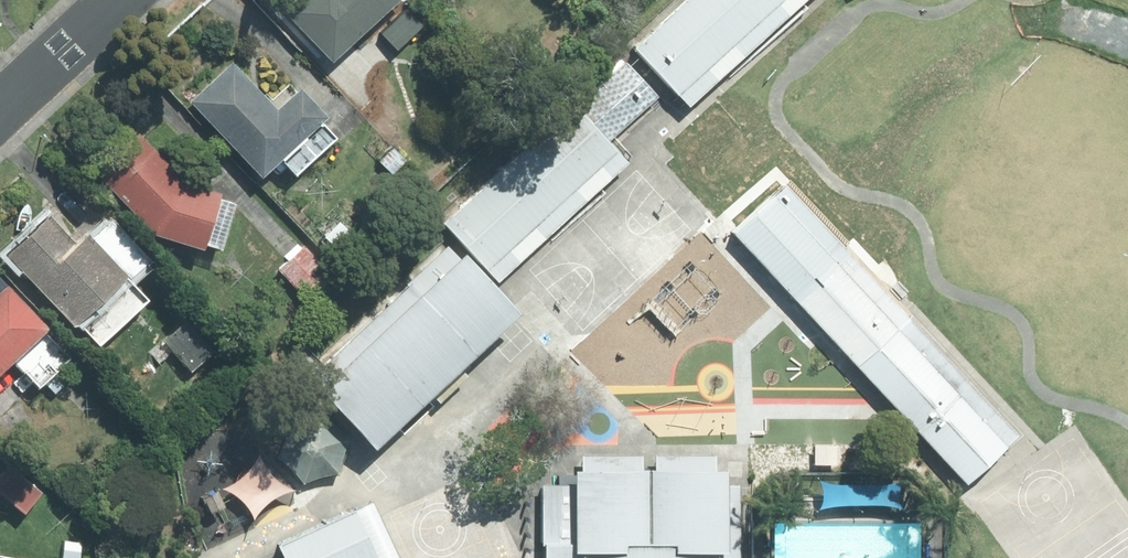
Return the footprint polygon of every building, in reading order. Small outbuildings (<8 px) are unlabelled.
[(278,14),(323,60),(385,0),(292,0),(278,14)] [(692,111),(815,0),(692,0),(636,50),(692,111)] [(423,24),(405,6),(376,35),(394,53),(423,24)] [(267,103),(231,61),(184,102),(250,178),(271,159),(287,177),(331,139),(315,120),(319,117),(290,83),(267,103)] [(308,364),(296,375),(368,451),(512,315),(487,288),(662,122),(615,73),(308,364)] [(716,109),(673,144),(816,315),(859,280),(716,109)] [(138,134),(87,175),(142,230),(212,255),(232,199),(175,179),(138,134)] [(56,207),(4,252),(66,325),(70,321),(91,345),(139,304),(119,281),(144,260),(108,218),(83,239),(56,207)] [(298,245),(273,270),(303,300),(328,275),(298,245)] [(5,360),(33,388),(65,357),(0,290),(0,365),(5,360)] [(182,318),(158,339),(185,370),(209,349),(182,318)] [(1017,448),(899,319),(845,368),(962,497),(1017,448)] [(571,465),(572,509),(533,510),(534,557),(735,557),(733,461),(571,465)] [(0,462),(0,501),(18,515),(37,489),(0,462)] [(352,518),(259,557),(260,557),(369,557),(352,518)]
